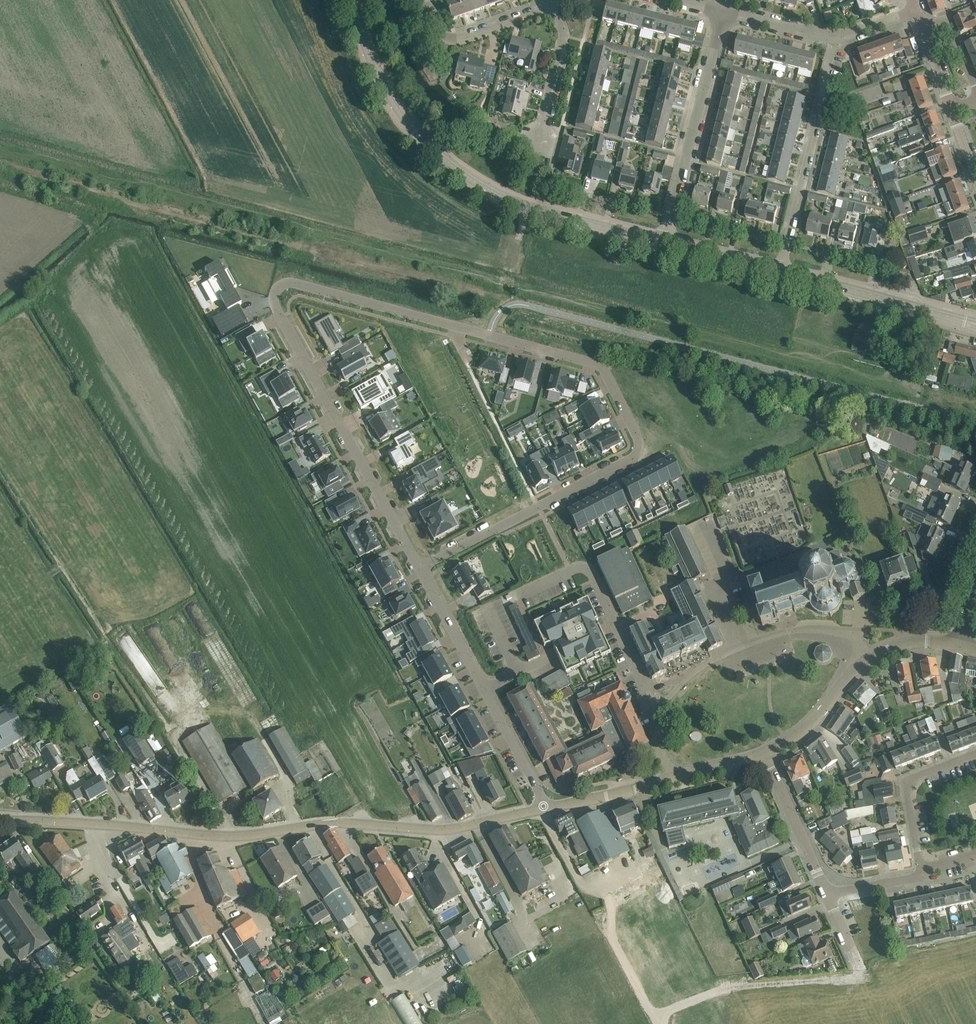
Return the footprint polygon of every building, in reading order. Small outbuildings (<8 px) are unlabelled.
[(458,0),(453,0),(446,3),(452,20),(463,16),(458,0)] [(463,16),(474,12),(470,0),(458,0),(463,16)] [(474,12),(485,8),(482,0),(470,0),(474,12)] [(485,8),(496,4),(495,0),(482,0),(485,8)] [(826,8),(832,6),(830,0),(823,0),(826,8)] [(857,1),(859,9),(862,17),(876,12),(874,8),(888,3),(887,0),(859,0),(857,1)] [(929,3),(933,15),(945,11),(941,0),(939,0),(929,3)] [(602,20),(615,24),(619,6),(606,3),(602,20)] [(615,24),(628,27),(632,10),(619,6),(615,24)] [(628,27),(641,30),(645,13),(632,10),(628,27)] [(641,30),(654,33),(658,16),(645,13),(641,30)] [(961,34),(975,28),(975,21),(975,18),(970,19),(968,13),(964,15),(955,19),(961,34)] [(654,33),(667,37),(671,19),(658,16),(654,33)] [(667,37),(680,40),(684,23),(671,19),(667,37)] [(684,23),(680,40),(678,45),(692,48),(692,46),(702,49),(706,36),(695,34),(697,26),(684,23)] [(735,54),(748,57),(752,40),(739,36),(735,54)] [(892,36),(888,37),(895,55),(905,52),(908,59),(914,57),(908,40),(902,42),(900,36),(893,39),(892,36)] [(885,42),(879,44),(884,59),(895,55),(888,37),(884,39),(885,42)] [(530,42),(513,38),(510,49),(504,47),(503,54),(526,60),(524,70),(525,70),(525,71),(528,72),(528,71),(534,73),(538,56),(534,55),(537,43),(531,41),(530,42)] [(748,57),(761,60),(765,43),(752,40),(748,57)] [(970,56),(975,54),(975,40),(965,45),(970,56)] [(761,60),(774,63),(778,46),(765,43),(761,60)] [(872,43),(868,44),(874,63),(884,59),(879,44),(873,46),(872,43)] [(874,63),(868,44),(864,46),(865,49),(858,51),(860,57),(854,59),(860,76),(867,74),(866,73),(869,72),(871,69),(869,64),(874,63)] [(774,63),(787,67),(791,49),(778,46),(774,63)] [(648,58),(649,53),(650,48),(646,47),(645,52),(636,50),(635,55),(648,58)] [(595,48),(591,62),(609,66),(612,53),(611,53),(595,49),(595,48)] [(787,67),(799,70),(804,53),(791,49),(787,67)] [(804,53),(799,70),(813,73),(817,56),(804,53)] [(472,78),(470,86),(479,88),(480,84),(485,85),(485,83),(493,85),(497,68),(477,63),(477,61),(460,57),(456,75),(472,78)] [(731,71),(743,74),(744,69),(733,66),(733,63),(723,60),(721,66),(731,69),(731,71)] [(591,62),(588,75),(606,79),(609,66),(591,62)] [(665,66),(661,79),(679,84),(682,70),(681,70),(665,66)] [(876,75),(871,77),(874,83),(878,82),(881,81),(879,76),(879,74),(876,75)] [(588,75),(585,88),(602,92),(606,79),(588,75)] [(730,75),(727,87),(740,91),(743,78),(730,75)] [(910,83),(915,96),(928,92),(924,78),(910,83)] [(661,79),(658,92),(676,96),(679,84),(661,79)] [(509,91),(506,104),(503,114),(520,118),(523,104),(526,105),(529,96),(525,95),(527,84),(510,80),(507,91),(509,91)] [(761,82),(758,95),(764,97),(768,84),(761,82)] [(727,87),(723,100),(737,103),(740,91),(727,87)] [(585,88),(582,101),(599,105),(602,92),(585,88)] [(658,92),(655,105),(672,109),(676,96),(658,92)] [(899,101),(900,102),(909,98),(907,92),(902,94),(902,92),(897,94),(899,101)] [(909,98),(900,102),(902,109),(912,105),(917,103),(920,109),(933,105),(928,92),(915,96),(909,98)] [(789,94),(786,108),(803,113),(806,99),(789,94)] [(613,108),(619,109),(624,110),(627,98),(622,97),(617,95),(613,108)] [(758,95),(755,108),(761,109),(764,97),(758,95)] [(723,100),(720,113),(734,116),(735,110),(741,111),(743,105),(737,104),(737,103),(723,100)] [(582,101),(579,114),(600,119),(601,113),(597,112),(599,105),(582,101)] [(672,109),(655,105),(652,118),(669,122),(670,120),(671,120),(673,111),(672,111),(672,109)] [(755,108),(752,121),(758,122),(761,109),(755,108)] [(786,108),(782,122),(799,127),(803,113),(786,108)] [(720,113),(717,125),(731,129),(733,122),(738,123),(740,118),(734,116),(720,113)] [(909,130),(911,137),(941,126),(936,113),(927,116),(922,118),(917,120),(917,122),(907,126),(909,130)] [(600,119),(579,114),(575,127),(576,127),(592,131),(593,131),(595,123),(599,124),(600,119)] [(484,123),(494,125),(495,122),(488,121),(489,116),(486,115),(484,123)] [(652,118),(649,131),(666,135),(669,122),(652,118)] [(752,121),(749,133),(755,135),(758,122),(752,121)] [(782,122),(779,136),(796,141),(799,127),(782,122)] [(629,126),(624,125),(621,137),(626,138),(625,139),(639,143),(640,141),(638,141),(639,138),(633,137),(634,135),(627,134),(629,126)] [(717,125),(714,138),(727,141),(731,129),(717,125)] [(866,135),(869,142),(875,140),(874,137),(897,128),(896,125),(866,135)] [(909,137),(900,140),(901,141),(900,142),(899,143),(899,144),(899,145),(900,146),(900,147),(902,147),(904,147),(919,141),(923,140),(926,146),(932,144),(945,139),(941,126),(911,137),(909,138),(909,137)] [(573,136),(585,139),(586,133),(575,130),(573,136)] [(666,135),(649,131),(645,144),(646,144),(662,148),(663,148),(666,135)] [(898,134),(900,140),(909,137),(907,131),(898,134)] [(749,133),(746,146),(752,148),(755,135),(749,133)] [(832,135),(828,149),(846,153),(849,139),(832,135)] [(593,152),(600,154),(604,138),(597,136),(593,152)] [(779,136),(775,150),(792,155),(796,141),(779,136)] [(564,173),(579,176),(581,169),(588,170),(590,162),(576,159),(578,150),(571,149),(574,140),(564,138),(559,162),(567,164),(564,173)] [(714,138),(711,151),(724,154),(726,147),(732,148),(733,143),(727,142),(727,141),(714,138)] [(619,163),(625,164),(630,144),(624,142),(619,163)] [(746,146),(743,159),(749,160),(752,148),(746,146)] [(909,150),(911,157),(923,153),(921,146),(909,150)] [(927,155),(931,168),(953,161),(948,147),(935,152),(933,148),(925,151),(927,155)] [(655,155),(654,158),(666,161),(668,154),(656,152),(657,150),(648,148),(647,153),(655,155)] [(828,149),(825,163),(842,167),(846,153),(828,149)] [(775,150),(771,165),(789,169),(792,155),(775,150)] [(711,151),(707,163),(721,167),(724,154),(711,151)] [(592,179),(607,183),(609,173),(610,171),(611,168),(603,166),(606,158),(598,155),(594,170),(592,179)] [(749,160),(743,159),(742,162),(736,161),(734,170),(746,173),(749,160)] [(957,174),(953,161),(931,168),(936,181),(957,174)] [(825,163),(821,177),(838,181),(842,167),(825,163)] [(883,167),(877,169),(880,177),(883,176),(894,172),(891,164),(883,167)] [(789,169),(771,165),(768,179),(785,183),(789,169)] [(626,188),(626,190),(627,191),(631,192),(633,191),(636,180),(637,176),(630,174),(631,168),(625,167),(623,173),(622,172),(619,186),(626,188)] [(643,192),(657,195),(661,180),(668,182),(672,169),(664,167),(662,175),(656,173),(655,178),(647,176),(643,192)] [(711,176),(718,178),(720,171),(712,170),(702,167),(701,173),(711,176)] [(722,195),(723,196),(729,173),(722,171),(717,194),(722,195)] [(861,176),(859,185),(869,188),(870,185),(871,181),(871,179),(861,176)] [(740,200),(746,202),(751,184),(757,185),(758,180),(745,177),(743,187),(742,192),(740,200)] [(838,181),(821,177),(818,191),(835,195),(838,181)] [(896,181),(884,185),(890,202),(902,198),(896,181)] [(965,195),(960,182),(939,189),(944,203),(965,195)] [(766,197),(769,198),(771,190),(780,192),(790,195),(792,188),(782,186),(769,183),(766,197)] [(704,191),(705,187),(698,185),(693,204),(708,208),(711,193),(704,191)] [(718,210),(732,214),(734,204),(736,199),(735,198),(735,197),(740,198),(741,193),(731,190),(729,197),(723,196),(722,195),(720,201),(718,210)] [(808,199),(827,203),(829,197),(809,193),(808,199)] [(970,208),(965,195),(944,203),(949,215),(970,208)] [(902,198),(890,202),(893,213),(895,218),(907,214),(902,198)] [(746,217),(760,221),(763,207),(758,206),(759,203),(750,201),(746,217)] [(841,210),(838,221),(845,223),(850,203),(844,201),(841,210)] [(763,207),(760,221),(774,224),(778,207),(764,204),(763,207)] [(827,220),(821,219),(817,235),(828,238),(833,220),(838,221),(841,210),(835,208),(834,214),(828,213),(827,220)] [(807,233),(817,235),(821,219),(822,215),(813,212),(807,233)] [(895,220),(900,235),(906,233),(901,218),(895,220)] [(955,244),(965,242),(964,241),(975,237),(975,223),(974,218),(965,221),(949,227),(955,244)] [(863,247),(876,250),(881,233),(887,235),(889,225),(876,222),(873,234),(866,232),(863,247)] [(839,241),(853,244),(856,235),(857,228),(848,226),(847,229),(842,228),(842,231),(839,241)] [(906,233),(900,235),(899,235),(902,246),(911,243),(912,245),(913,245),(929,239),(925,227),(906,233)] [(955,244),(956,245),(947,249),(949,255),(952,253),(954,259),(966,255),(964,250),(969,248),(974,260),(975,259),(975,244),(969,246),(967,241),(965,242),(955,244)] [(912,245),(903,247),(907,259),(909,259),(915,257),(916,257),(913,245),(912,245)] [(219,263),(205,270),(210,280),(208,281),(219,300),(221,299),(228,311),(212,320),(222,338),(248,323),(238,306),(242,304),(233,289),(237,287),(228,270),(224,272),(219,263)] [(954,279),(972,274),(973,277),(975,276),(975,265),(952,272),(954,279)] [(955,283),(957,290),(973,286),(971,278),(955,283)] [(972,291),(971,287),(961,290),(963,298),(973,295),(975,300),(975,299),(975,288),(974,288),(975,290),(972,291)] [(946,294),(931,298),(946,302),(946,294)] [(326,318),(315,324),(323,340),(326,339),(331,347),(328,348),(331,355),(338,351),(344,348),(343,345),(336,333),(340,331),(335,322),(329,325),(326,318)] [(252,326),(236,336),(240,344),(245,341),(251,350),(260,367),(276,358),(265,338),(262,334),(258,336),(257,337),(252,328),(253,327),(252,326)] [(854,342),(866,345),(867,338),(868,332),(857,329),(854,342)] [(359,336),(346,343),(350,350),(363,344),(359,336)] [(950,342),(948,353),(955,355),(955,354),(957,344),(950,342)] [(975,359),(975,348),(957,344),(955,354),(975,359)] [(344,363),(338,366),(345,380),(367,368),(363,360),(369,356),(363,345),(341,357),(344,363)] [(484,352),(479,368),(502,374),(499,382),(506,384),(510,370),(504,369),(507,359),(484,352)] [(942,363),(953,366),(956,358),(944,354),(942,363)] [(511,371),(508,386),(514,388),(516,382),(530,386),(536,366),(520,362),(517,373),(511,371)] [(277,370),(260,379),(263,386),(269,383),(274,393),(283,409),(299,400),(288,380),(286,376),(282,379),(280,379),(276,371),(277,371),(277,370)] [(553,371),(548,391),(562,395),(563,395),(564,390),(574,392),(577,380),(567,378),(568,375),(553,371)] [(390,374),(354,393),(362,408),(372,403),(374,408),(401,394),(390,374)] [(950,374),(947,386),(959,389),(962,377),(950,374)] [(581,385),(579,395),(586,397),(589,387),(581,385)] [(584,399),(565,409),(569,416),(580,410),(585,420),(604,410),(603,407),(602,407),(598,400),(599,400),(598,400),(587,405),(584,399)] [(384,414),(369,422),(373,430),(374,429),(381,441),(382,440),(383,442),(389,438),(389,437),(396,433),(389,421),(394,418),(391,411),(398,408),(393,400),(381,407),(384,414)] [(297,408),(285,415),(294,432),(300,429),(301,430),(307,427),(306,426),(312,423),(306,411),(300,414),(297,408)] [(590,430),(579,436),(583,443),(586,441),(601,433),(598,427),(610,421),(609,420),(609,421),(605,413),(606,413),(604,410),(585,420),(590,430)] [(557,411),(550,415),(554,422),(560,419),(557,411)] [(521,424),(507,431),(511,438),(525,430),(521,424)] [(421,426),(413,430),(415,434),(423,429),(421,426)] [(398,447),(389,453),(396,467),(412,458),(414,461),(414,460),(408,448),(415,444),(409,432),(394,440),(398,447)] [(316,464),(330,456),(319,437),(314,440),(310,433),(299,439),(304,449),(307,447),(316,464)] [(601,433),(586,441),(589,448),(590,447),(597,443),(602,453),(603,454),(621,444),(621,443),(622,442),(619,437),(618,437),(615,433),(604,439),(601,433)] [(559,452),(569,471),(579,466),(574,455),(579,452),(571,436),(562,441),(566,449),(559,452)] [(939,459),(951,462),(955,450),(942,446),(939,459)] [(548,448),(539,453),(547,469),(552,466),(558,477),(569,471),(559,452),(557,448),(550,452),(548,448)] [(532,461),(524,465),(526,469),(526,470),(527,470),(536,488),(537,488),(538,489),(544,486),(543,485),(548,482),(547,482),(542,471),(547,469),(539,453),(530,457),(532,461)] [(416,478),(404,485),(413,502),(424,496),(427,495),(422,485),(429,481),(427,476),(436,471),(441,468),(435,457),(411,470),(416,478)] [(672,458),(661,464),(670,481),(671,483),(682,477),(672,458)] [(891,465),(874,458),(883,481),(883,482),(891,465)] [(934,465),(943,469),(970,481),(975,470),(962,464),(959,470),(949,465),(948,467),(936,461),(934,465)] [(661,464),(652,469),(661,486),(670,481),(661,464)] [(302,471),(295,475),(298,481),(311,474),(307,468),(302,471)] [(339,482),(343,480),(337,469),(325,475),(322,470),(311,476),(314,483),(317,481),(322,492),(333,486),(339,482)] [(652,469),(643,473),(652,490),(661,486),(652,469)] [(970,481),(943,469),(941,475),(948,478),(945,484),(967,494),(969,488),(968,487),(970,481)] [(643,473),(633,478),(642,495),(652,490),(643,473)] [(925,474),(922,479),(941,488),(944,482),(925,474)] [(633,478),(623,484),(633,503),(643,497),(642,495),(633,478)] [(941,488),(922,479),(922,480),(924,481),(922,486),(938,494),(941,488)] [(339,482),(333,486),(337,493),(343,490),(339,482)] [(731,484),(725,487),(729,495),(732,494),(734,493),(731,484)] [(617,487),(607,492),(615,509),(617,511),(627,506),(617,487)] [(890,492),(891,500),(892,500),(893,506),(897,506),(897,501),(901,500),(901,491),(890,492)] [(607,492),(597,497),(606,514),(615,509),(607,492)] [(933,497),(930,503),(955,514),(961,502),(952,498),(942,494),(939,500),(933,497)] [(336,496),(325,502),(328,509),(333,506),(340,519),(341,519),(359,508),(359,507),(360,506),(357,500),(355,501),(352,495),(339,502),(336,496)] [(435,507),(420,515),(426,525),(427,524),(430,530),(429,531),(434,541),(457,528),(439,495),(431,499),(435,507)] [(597,497),(588,502),(597,519),(606,514),(597,497)] [(588,502),(579,507),(588,524),(597,519),(588,502)] [(955,514),(930,503),(928,509),(939,514),(937,520),(950,526),(955,514)] [(906,511),(914,515),(926,520),(929,515),(909,505),(906,511)] [(579,507),(568,512),(578,531),(589,526),(588,524),(579,507)] [(914,515),(912,521),(923,526),(926,520),(914,515)] [(718,519),(721,529),(728,527),(724,517),(718,519)] [(380,547),(368,526),(358,531),(357,529),(359,528),(355,522),(344,528),(347,534),(353,531),(366,554),(380,547)] [(681,570),(687,584),(693,582),(707,575),(684,527),(670,534),(671,534),(665,537),(670,548),(665,550),(673,568),(679,565),(681,570)] [(932,529),(927,540),(927,541),(941,547),(946,535),(932,529)] [(626,537),(633,551),(643,546),(636,532),(626,537)] [(927,541),(927,540),(909,533),(914,549),(920,547),(919,543),(925,546),(922,552),(936,558),(941,547),(927,541)] [(615,600),(616,600),(646,585),(628,548),(621,552),(620,549),(597,560),(615,600)] [(759,614),(763,626),(781,620),(780,617),(780,615),(811,605),(811,606),(812,608),(813,609),(814,610),(816,612),(819,614),(823,615),(825,616),(828,616),(830,615),(831,617),(833,616),(832,615),(835,614),(836,613),(838,611),(840,608),(842,604),(842,600),(843,598),(845,598),(846,596),(845,593),(851,592),(854,600),(866,597),(862,585),(865,585),(863,581),(862,578),(860,579),(860,577),(860,575),(860,573),(859,571),(858,568),(856,566),(855,565),(851,562),(849,562),(846,562),(843,563),(840,552),(837,551),(832,553),(828,554),(826,557),(825,557),(825,556),(823,555),(820,554),(818,554),(815,553),(814,553),(812,554),(811,552),(810,553),(810,554),(807,556),(806,557),(805,557),(805,558),(804,558),(804,559),(803,560),(802,562),(801,563),(801,564),(801,566),(801,567),(800,569),(800,571),(800,572),(801,574),(770,585),(769,584),(767,584),(768,586),(763,587),(762,582),(750,586),(754,598),(757,598),(761,613),(759,614)] [(379,557),(367,564),(376,580),(394,570),(393,569),(395,568),(392,563),(390,564),(388,560),(382,562),(379,557)] [(881,566),(885,580),(888,589),(911,582),(909,574),(917,572),(912,558),(904,561),(904,559),(881,566)] [(467,564),(452,572),(464,595),(474,590),(479,599),(490,592),(480,574),(474,577),(467,564)] [(394,570),(376,580),(385,597),(398,590),(394,584),(400,581),(394,570)] [(671,592),(687,626),(695,622),(705,645),(708,652),(723,645),(716,630),(714,625),(713,625),(701,600),(702,600),(699,595),(693,582),(687,584),(671,592)] [(646,585),(616,600),(623,615),(653,600),(646,585)] [(396,596),(384,603),(393,619),(404,613),(412,609),(412,610),(416,608),(413,602),(412,603),(408,596),(399,601),(396,596)] [(546,623),(539,624),(549,645),(555,643),(557,647),(554,648),(565,672),(571,669),(572,672),(582,667),(580,664),(585,662),(587,665),(596,661),(595,658),(600,655),(601,658),(611,654),(597,623),(598,623),(588,600),(577,605),(579,607),(574,610),(572,607),(560,613),(561,616),(556,618),(555,615),(545,620),(546,623)] [(516,604),(509,607),(527,646),(524,648),(523,648),(529,661),(540,656),(516,604)] [(413,617),(383,634),(388,642),(396,638),(403,634),(408,642),(408,643),(428,632),(422,622),(419,623),(417,624),(413,619),(413,617)] [(652,643),(661,638),(656,627),(650,630),(647,622),(629,631),(652,679),(666,673),(662,665),(652,643)] [(670,634),(661,638),(652,643),(662,665),(681,656),(681,657),(687,654),(687,653),(705,645),(695,622),(687,626),(676,631),(674,625),(667,628),(670,634)] [(408,642),(406,644),(411,653),(406,656),(410,663),(431,651),(428,646),(430,644),(434,643),(428,632),(408,643),(408,642)] [(815,658),(817,661),(821,664),(826,664),(830,663),(833,659),(834,655),(833,652),(831,649),(828,647),(824,646),(820,647),(817,650),(815,654),(815,658)] [(426,656),(415,662),(418,668),(422,666),(428,675),(428,676),(446,666),(441,655),(429,661),(426,656)] [(963,658),(952,657),(950,672),(954,673),(952,684),(959,685),(960,675),(961,670),(963,658)] [(961,670),(960,675),(975,677),(975,661),(969,659),(967,671),(961,670)] [(920,690),(920,692),(925,705),(927,705),(928,709),(936,708),(933,692),(942,690),(937,660),(921,662),(925,681),(934,679),(935,687),(920,690)] [(405,661),(399,664),(403,669),(408,666),(405,661)] [(922,701),(920,692),(915,693),(911,675),(909,665),(897,667),(899,677),(901,684),(906,683),(911,703),(922,701)] [(428,675),(424,678),(433,694),(444,688),(441,682),(452,676),(446,666),(428,676),(428,675)] [(563,669),(558,672),(566,688),(571,685),(563,669)] [(558,672),(552,675),(561,690),(566,688),(558,672)] [(552,675),(547,678),(555,693),(561,690),(552,675)] [(555,693),(547,678),(542,681),(550,696),(555,693)] [(857,700),(865,707),(877,694),(869,687),(861,680),(850,692),(850,693),(857,700)] [(592,732),(601,728),(605,726),(604,724),(614,719),(628,750),(632,758),(651,750),(629,703),(631,702),(628,696),(627,696),(621,683),(593,697),(590,690),(577,696),(580,702),(578,703),(592,732)] [(549,759),(552,764),(566,757),(576,777),(615,759),(614,757),(628,750),(614,719),(604,724),(605,726),(601,728),(604,734),(568,751),(531,684),(507,697),(543,763),(549,759)] [(952,684),(950,684),(952,696),(961,694),(959,685),(952,684)] [(444,688),(433,694),(436,699),(438,698),(443,709),(445,708),(464,697),(458,687),(447,693),(444,688)] [(890,708),(884,695),(876,699),(882,712),(890,708)] [(464,697),(445,708),(451,718),(447,720),(450,726),(457,722),(461,719),(458,714),(470,708),(464,697)] [(962,697),(954,697),(956,705),(963,703),(962,697)] [(26,738),(9,707),(0,712),(0,753),(26,738)] [(835,734),(841,738),(855,717),(850,714),(842,708),(827,729),(835,734)] [(933,711),(938,723),(944,720),(940,708),(933,711)] [(461,719),(457,722),(462,731),(462,732),(478,723),(472,713),(461,719)] [(966,720),(968,726),(975,723),(975,716),(966,720)] [(928,725),(931,733),(937,731),(932,718),(919,723),(921,727),(928,725)] [(968,726),(966,720),(957,724),(959,729),(968,726)] [(462,731),(458,734),(463,743),(483,732),(478,723),(462,732),(462,731)] [(184,741),(215,795),(220,803),(248,787),(212,725),(184,741)] [(906,728),(909,734),(919,760),(930,756),(925,742),(920,744),(913,725),(906,728)] [(955,730),(953,725),(944,729),(946,734),(955,730)] [(270,737),(297,785),(311,777),(314,782),(323,777),(313,760),(304,765),(284,729),(270,737)] [(856,729),(850,735),(855,739),(861,733),(856,729)] [(102,735),(109,745),(115,741),(108,731),(102,735)] [(123,740),(140,767),(155,757),(138,731),(123,740)] [(463,743),(471,757),(484,754),(480,747),(488,743),(489,742),(483,732),(463,743)] [(971,732),(959,737),(964,749),(975,745),(971,732)] [(810,756),(815,766),(820,763),(823,769),(838,760),(827,743),(820,734),(805,746),(811,755),(810,756)] [(907,749),(903,751),(908,764),(919,760),(909,734),(903,737),(907,749)] [(964,749),(959,737),(948,741),(953,754),(964,749)] [(35,741),(39,748),(44,745),(40,738),(35,741)] [(937,738),(925,742),(930,756),(942,751),(937,738)] [(253,803),(264,820),(282,810),(271,792),(268,794),(262,785),(279,775),(274,767),(258,741),(232,756),(248,782),(258,800),(253,803)] [(887,743),(889,749),(895,747),(893,741),(887,743)] [(60,755),(61,754),(55,743),(41,751),(52,771),(65,764),(60,755)] [(851,764),(854,763),(857,767),(861,764),(849,747),(842,751),(851,764)] [(908,764),(903,751),(891,755),(896,768),(908,764)] [(10,757),(16,771),(24,767),(18,753),(10,757)] [(878,760),(883,774),(894,770),(889,756),(878,760)] [(104,757),(97,761),(109,781),(117,777),(104,757)] [(566,757),(552,764),(549,766),(555,778),(557,777),(561,785),(568,787),(578,782),(576,777),(566,757)] [(785,765),(799,796),(802,794),(803,796),(808,794),(801,779),(810,775),(807,766),(803,757),(785,765)] [(95,758),(89,762),(99,779),(100,778),(102,782),(104,785),(109,781),(97,761),(95,758)] [(479,759),(458,764),(466,778),(484,769),(479,759)] [(13,780),(9,771),(6,764),(0,767),(0,786),(13,780)] [(859,767),(860,769),(844,775),(848,787),(864,780),(862,774),(865,773),(863,765),(859,767)] [(446,798),(454,812),(459,821),(473,814),(468,805),(446,766),(428,777),(434,787),(446,780),(449,786),(446,788),(450,796),(446,798)] [(38,772),(43,782),(53,777),(48,767),(38,772)] [(67,773),(66,781),(70,788),(72,791),(77,800),(86,795),(90,801),(107,791),(104,785),(102,782),(100,778),(99,779),(87,786),(83,780),(80,782),(73,770),(67,773)] [(482,771),(476,774),(484,789),(483,790),(487,799),(489,798),(492,804),(505,798),(497,782),(490,786),(482,771)] [(428,813),(432,822),(442,816),(437,808),(423,783),(421,784),(415,774),(409,777),(406,772),(402,774),(410,790),(409,791),(418,806),(422,804),(428,813)] [(131,788),(151,823),(162,816),(157,808),(147,791),(144,786),(137,790),(130,782),(129,782),(125,775),(116,780),(123,792),(131,788)] [(863,786),(867,807),(884,804),(883,798),(893,796),(891,783),(879,785),(878,780),(866,782),(863,786)] [(165,797),(168,801),(173,810),(191,799),(186,791),(183,787),(180,789),(176,783),(170,787),(173,792),(165,797)] [(681,803),(681,800),(681,799),(674,801),(675,801),(675,804),(657,809),(659,818),(661,828),(665,827),(669,849),(687,845),(684,830),(687,830),(686,827),(714,821),(714,819),(731,815),(733,823),(748,858),(754,855),(779,844),(773,830),(771,831),(766,821),(770,819),(756,788),(748,791),(740,795),(741,796),(735,798),(733,791),(681,803)] [(580,831),(589,851),(591,850),(598,867),(630,850),(622,833),(627,831),(628,833),(634,831),(633,829),(642,825),(637,812),(633,803),(611,812),(611,813),(609,814),(609,813),(600,817),(598,813),(577,823),(581,831),(580,831)] [(885,827),(897,825),(894,810),(886,812),(885,805),(847,813),(849,820),(882,813),(885,827)] [(579,857),(589,851),(580,831),(578,832),(575,826),(575,825),(570,813),(554,821),(560,833),(563,831),(566,838),(571,836),(575,846),(574,847),(577,854),(579,857)] [(835,823),(831,825),(832,825),(834,831),(849,824),(847,820),(844,813),(832,818),(835,823)] [(831,816),(818,823),(821,829),(830,825),(829,825),(831,824),(831,825),(835,823),(832,818),(831,816)] [(494,845),(522,896),(550,881),(538,861),(533,864),(524,846),(518,849),(511,836),(506,827),(489,836),(494,845)] [(861,854),(864,869),(878,866),(875,851),(874,845),(880,844),(878,834),(873,835),(871,828),(850,832),(852,839),(862,837),(864,844),(867,843),(869,853),(861,854)] [(328,845),(333,854),(338,862),(345,858),(348,864),(349,863),(359,880),(354,883),(363,898),(377,889),(363,866),(358,857),(353,860),(334,829),(323,836),(329,845),(328,845)] [(894,848),(886,849),(888,864),(904,861),(898,830),(888,832),(879,834),(880,842),(893,839),(894,848)] [(831,831),(821,841),(822,842),(822,841),(832,851),(831,851),(837,857),(834,860),(841,866),(853,854),(847,847),(831,831)] [(77,870),(82,866),(59,835),(40,849),(63,879),(72,873),(73,876),(79,872),(77,870)] [(191,876),(187,868),(188,867),(183,858),(188,855),(183,846),(178,848),(176,845),(170,848),(164,837),(145,847),(150,856),(153,861),(157,858),(167,876),(159,880),(167,894),(172,891),(170,888),(191,876)] [(119,849),(118,849),(126,863),(127,863),(130,868),(136,865),(137,867),(148,886),(151,892),(155,890),(152,884),(148,876),(156,871),(154,866),(148,869),(141,855),(146,852),(143,846),(138,838),(119,848),(119,849)] [(2,860),(6,865),(16,858),(30,879),(39,873),(20,847),(14,839),(0,849),(0,857),(2,860)] [(293,849),(298,858),(303,868),(305,867),(338,922),(353,913),(356,912),(325,866),(319,870),(314,861),(321,857),(316,847),(310,839),(293,849)] [(500,884),(495,874),(490,864),(484,867),(470,840),(452,850),(458,861),(467,856),(474,869),(477,867),(489,890),(493,897),(504,891),(500,884)] [(266,867),(277,888),(297,877),(285,855),(280,847),(260,859),(266,867)] [(375,873),(395,906),(413,896),(393,862),(392,863),(388,856),(383,847),(368,856),(373,865),(377,872),(375,873)] [(402,857),(411,873),(413,872),(435,910),(461,895),(443,864),(424,875),(420,867),(425,864),(421,857),(419,858),(415,850),(402,857)] [(657,852),(636,862),(647,885),(640,888),(658,923),(681,912),(664,876),(668,875),(657,852)] [(201,870),(217,909),(247,896),(240,879),(236,869),(231,872),(223,869),(216,853),(197,861),(201,870)] [(775,873),(778,880),(795,872),(789,860),(768,869),(770,874),(775,873)] [(457,869),(462,878),(476,904),(487,897),(473,872),(468,863),(457,869)] [(725,891),(748,881),(745,872),(730,879),(711,887),(716,899),(719,905),(729,900),(725,891)] [(795,872),(778,880),(781,887),(777,890),(779,895),(800,885),(795,872)] [(669,878),(680,901),(685,899),(674,876),(669,878)] [(34,883),(40,892),(46,888),(39,879),(34,883)] [(739,886),(732,890),(736,898),(743,894),(739,886)] [(971,888),(958,891),(961,905),(974,902),(971,888)] [(958,891),(946,894),(949,908),(961,905),(958,891)] [(20,963),(45,945),(49,942),(14,893),(0,903),(0,931),(13,949),(12,950),(20,963)] [(504,893),(496,896),(506,915),(513,911),(504,893)] [(757,902),(761,910),(777,902),(773,894),(757,902)] [(946,894),(933,896),(936,910),(949,908),(946,894)] [(783,899),(791,916),(810,908),(805,896),(795,900),(792,895),(783,899)] [(933,896),(920,899),(923,913),(936,910),(933,896)] [(100,898),(77,914),(83,923),(101,911),(98,907),(103,903),(100,898)] [(920,899),(907,902),(910,916),(923,913),(920,899)] [(910,916),(907,902),(894,905),(897,919),(910,916)] [(168,910),(190,949),(213,935),(197,907),(185,914),(179,904),(168,910)] [(113,929),(119,937),(129,953),(133,951),(140,946),(133,934),(136,932),(133,928),(119,906),(109,912),(118,926),(113,929)] [(603,931),(615,925),(608,912),(596,918),(603,931)] [(378,913),(370,918),(374,925),(382,920),(378,913)] [(441,932),(446,941),(477,922),(472,914),(450,928),(449,927),(441,932)] [(231,926),(232,927),(244,945),(260,934),(247,915),(231,926)] [(742,921),(750,939),(761,934),(754,916),(742,921)] [(794,927),(799,939),(820,930),(815,918),(794,927)] [(769,931),(773,940),(788,933),(784,925),(769,931)] [(244,945),(232,927),(222,933),(250,977),(259,972),(248,955),(250,954),(244,945)] [(941,935),(942,940),(955,937),(954,932),(946,934),(945,929),(940,930),(941,935)] [(967,929),(954,932),(955,937),(968,935),(967,929)] [(111,952),(123,969),(134,961),(119,939),(113,931),(102,939),(111,952)] [(399,931),(378,944),(399,978),(419,965),(399,931)] [(769,932),(761,935),(764,943),(772,940),(769,932)] [(941,935),(928,938),(929,943),(942,940),(941,935)] [(803,958),(802,962),(803,964),(804,966),(807,967),(813,965),(832,957),(825,941),(820,944),(817,937),(797,946),(803,958)] [(928,938),(915,940),(916,946),(929,943),(928,938)] [(47,971),(50,976),(66,965),(52,945),(47,948),(36,956),(47,971)] [(462,948),(455,952),(464,966),(471,962),(462,948)] [(204,955),(199,958),(208,970),(213,967),(212,967),(217,963),(212,955),(206,958),(204,955)] [(178,958),(167,964),(180,985),(198,975),(192,964),(185,969),(178,958)] [(749,966),(755,980),(765,976),(759,962),(749,966)] [(260,976),(249,982),(256,995),(265,990),(260,976)]
